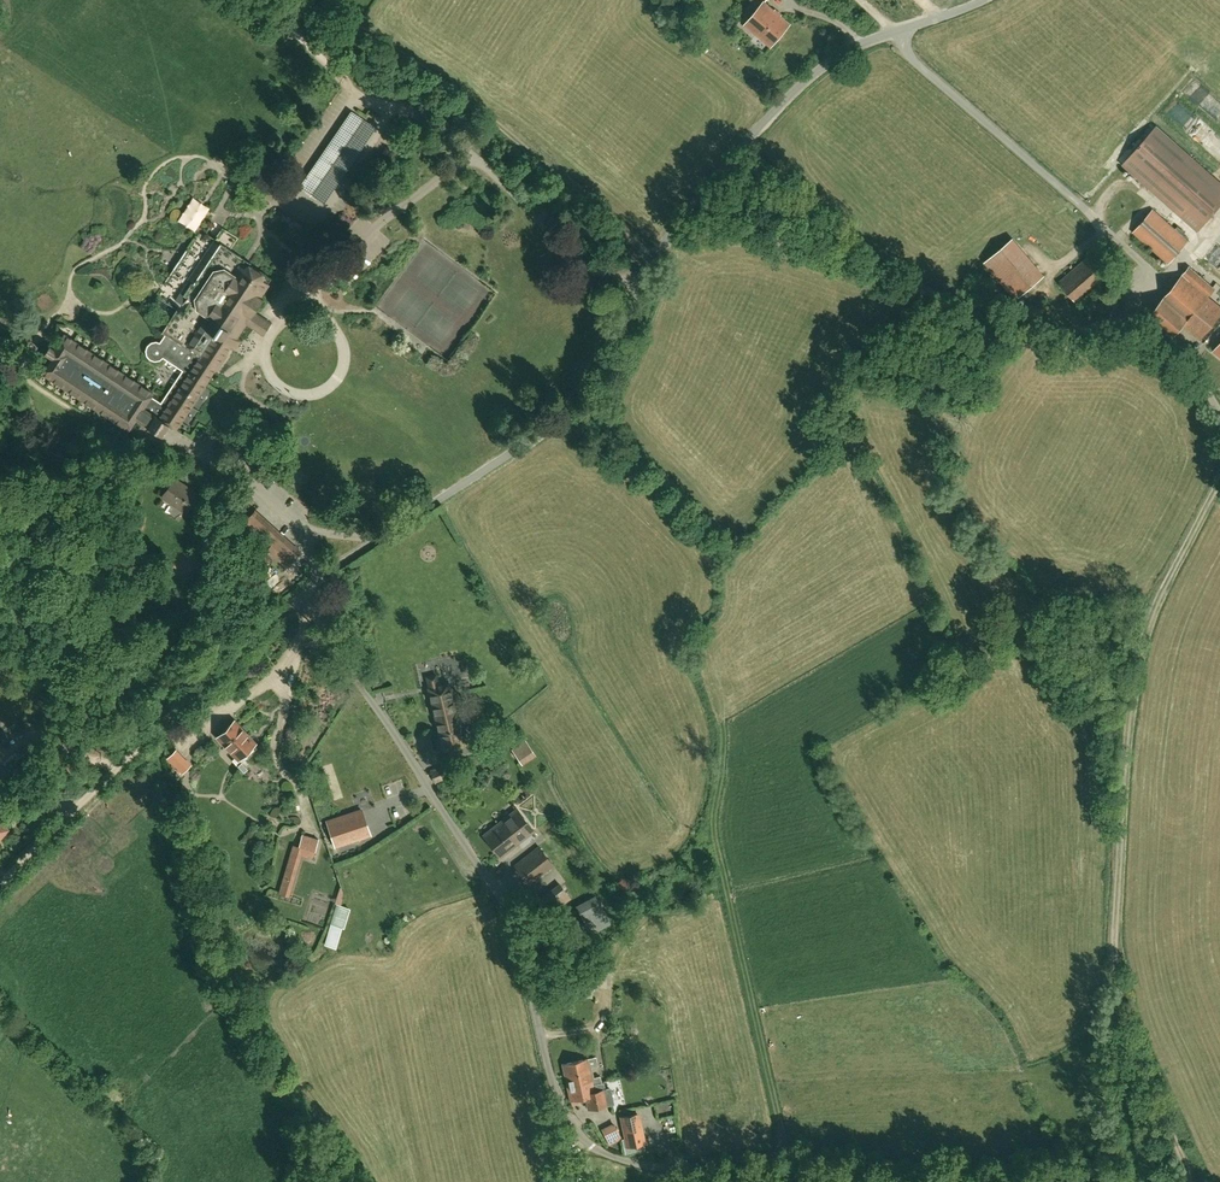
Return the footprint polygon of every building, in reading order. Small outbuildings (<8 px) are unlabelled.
[(746,24),(771,46),(789,25),(764,3),(746,24)] [(1182,149),(1156,126),(1122,164),(1197,230),(1219,205),(1219,183),(1182,149)] [(185,222),(203,231),(215,206),(198,198),(185,222)] [(1188,241),(1153,210),(1133,232),(1168,263),(1188,241)] [(1010,235),(978,257),(1006,297),(1038,276),(1010,235)] [(43,371),(42,372),(129,430),(136,419),(142,423),(162,436),(169,425),(176,429),(214,372),(232,345),(233,343),(235,339),(246,324),(253,329),(263,336),(267,329),(272,323),(271,322),(259,314),(257,313),(254,311),(262,299),(259,297),(268,284),(267,283),(270,278),(248,264),(250,263),(248,262),(244,259),(230,250),(221,243),(194,284),(192,283),(184,295),(191,301),(184,311),(178,307),(178,308),(162,332),(167,335),(161,344),(156,342),(151,343),(147,346),(146,351),(147,355),(150,359),(154,360),(159,359),(163,356),(185,370),(180,377),(162,404),(151,397),(154,393),(67,335),(65,333),(54,349),(49,345),(44,354),(51,359),(46,366),(43,371)] [(1078,303),(1109,277),(1090,255),(1059,281),(1078,303)] [(1135,267),(1127,258),(1119,265),(1127,275),(1135,267)] [(1185,322),(1203,337),(1219,318),(1219,309),(1207,298),(1215,288),(1189,266),(1147,317),(1171,338),(1185,322)] [(162,497),(186,512),(198,495),(174,479),(162,497)] [(240,512),(245,506),(241,501),(235,508),(240,512)] [(299,552),(284,539),(254,511),(245,520),(276,548),(271,554),(286,567),(299,552)] [(461,738),(447,682),(429,686),(444,750),(466,744),(464,737),(461,738)] [(243,763),(258,748),(253,743),(255,742),(234,720),(218,736),(236,756),(232,760),(239,768),(244,774),(248,769),(243,763)] [(511,748),(522,765),(535,756),(525,739),(511,748)] [(12,779),(18,774),(41,754),(33,745),(4,770),(12,779)] [(175,770),(180,776),(192,764),(187,759),(175,770)] [(445,766),(431,772),(435,782),(449,777),(445,766)] [(0,769),(0,793),(13,782),(1,768),(0,769)] [(361,810),(327,821),(335,846),(370,835),(361,810)] [(533,831),(516,810),(484,836),(501,857),(533,831)] [(8,829),(0,821),(0,838),(8,829)] [(305,846),(296,844),(284,893),(296,896),(306,855),(320,858),(325,836),(309,832),(305,846)] [(539,846),(515,865),(530,884),(554,865),(539,846)] [(344,894),(341,886),(335,903),(341,905),(344,894)] [(539,900),(548,912),(560,903),(551,891),(539,900)] [(344,928),(350,908),(337,905),(325,945),(336,948),(341,931),(335,929),(336,926),(344,928)] [(579,912),(592,934),(611,923),(603,910),(594,915),(589,907),(579,912)] [(600,1076),(592,1078),(588,1058),(562,1064),(566,1079),(574,1078),(573,1075),(577,1074),(579,1083),(584,1081),(585,1087),(593,1085),(594,1085),(593,1084),(601,1082),(600,1076)] [(566,1079),(570,1100),(571,1099),(572,1104),(578,1103),(577,1098),(586,1096),(589,1109),(607,1105),(614,1103),(611,1086),(604,1087),(603,1082),(601,1082),(593,1084),(594,1085),(593,1085),(585,1087),(584,1081),(579,1083),(577,1074),(573,1075),(574,1078),(566,1079)] [(622,1117),(628,1145),(644,1142),(637,1114),(622,1117)] [(616,1122),(602,1128),(608,1141),(621,1135),(616,1122)]
